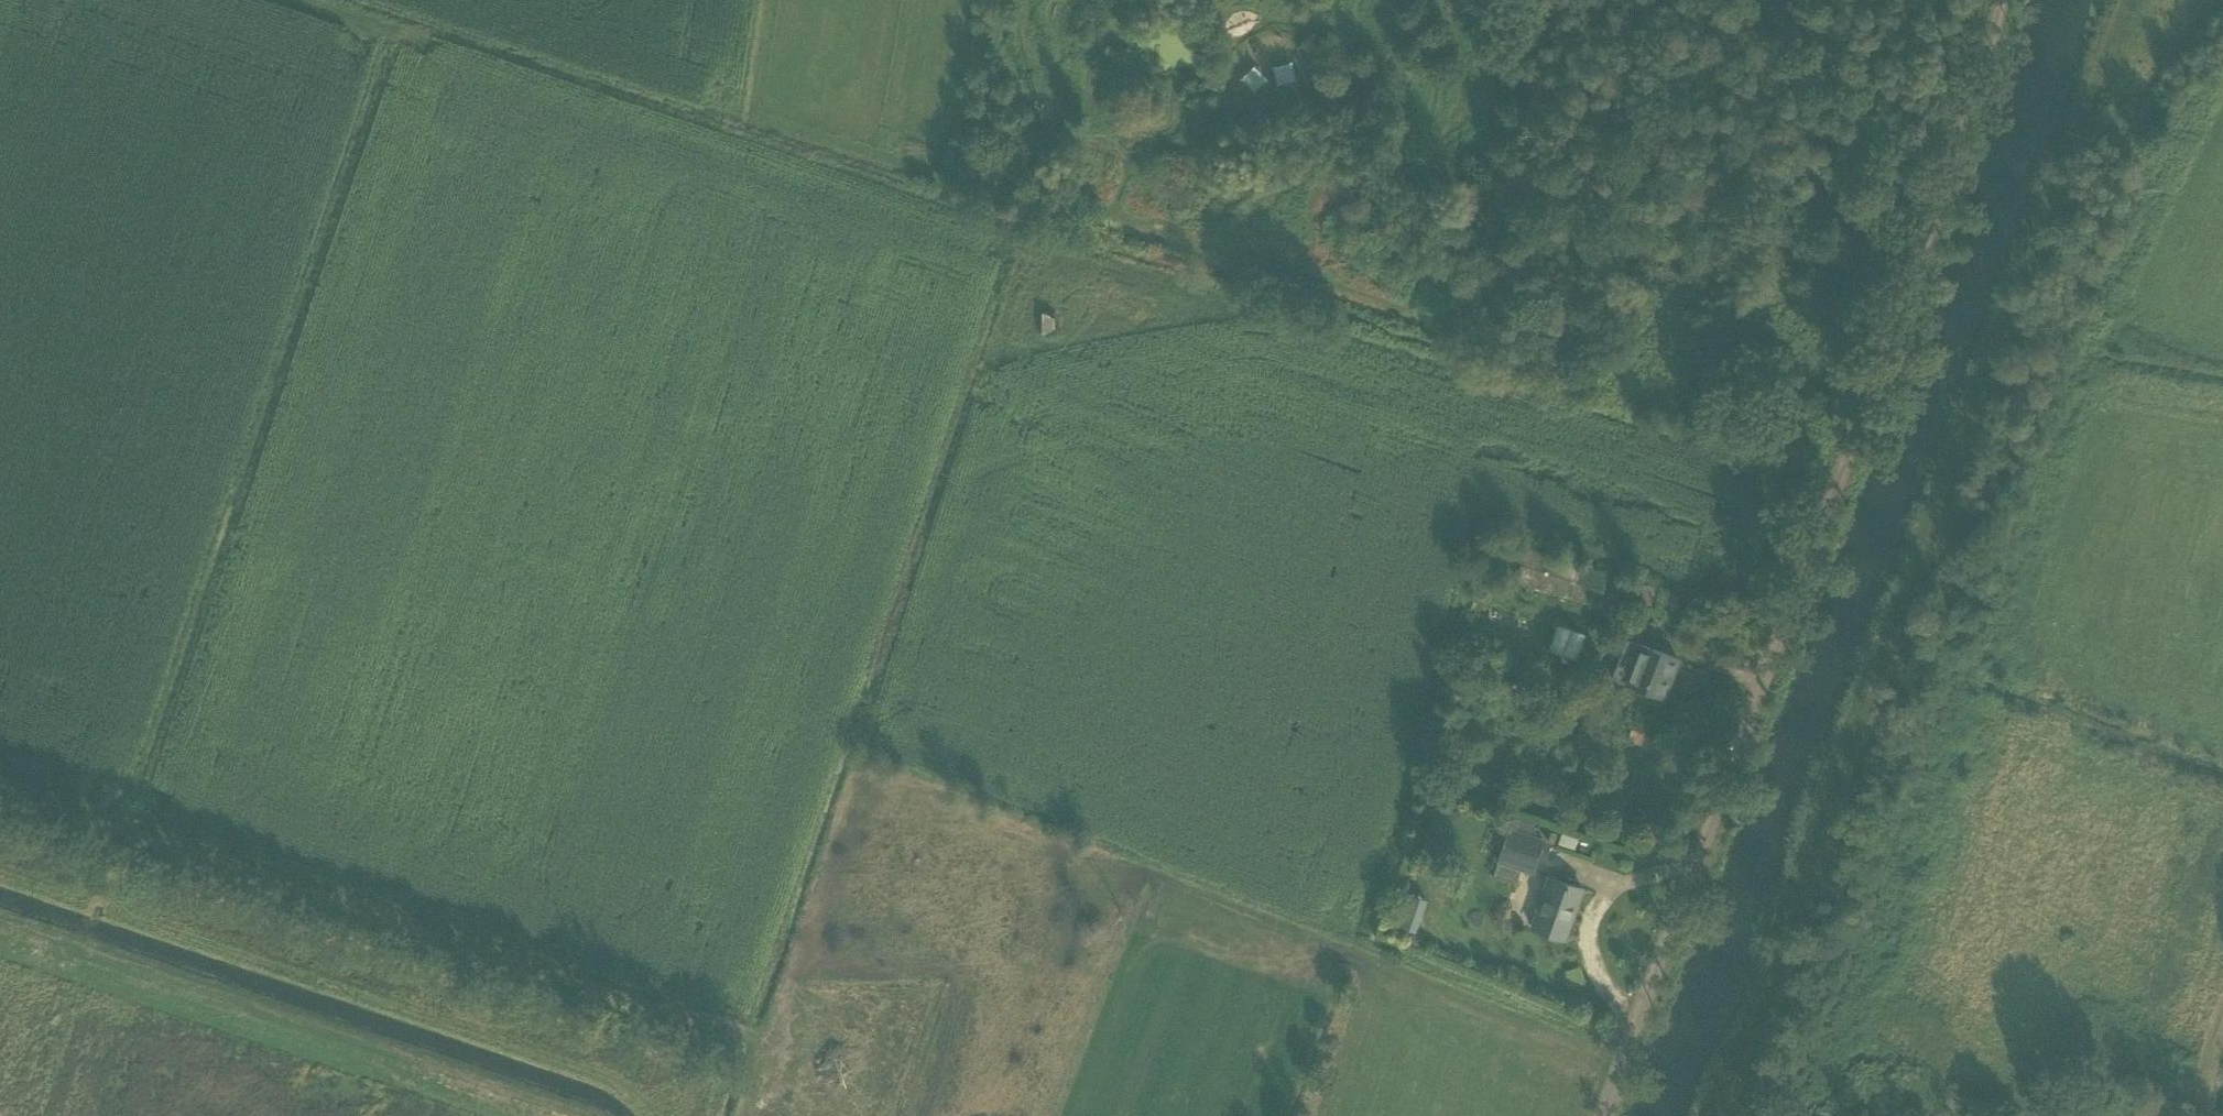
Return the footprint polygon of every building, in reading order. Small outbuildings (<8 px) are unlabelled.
[(1293,63),(1272,68),(1277,88),(1298,83),(1293,63)] [(1255,67),(1241,80),(1254,94),(1267,81),(1255,67)] [(1045,311),(1041,311),(1041,333),(1046,333),(1055,328),(1054,316),(1045,311)] [(1515,580),(1597,607),(1608,574),(1526,547),(1515,580)] [(1554,622),(1546,648),(1576,657),(1584,631),(1554,622)] [(1628,682),(1663,695),(1677,659),(1629,640),(1615,676),(1628,681),(1628,682)] [(1630,736),(1671,752),(1681,727),(1640,712),(1630,736)] [(36,821),(55,825),(57,817),(38,812),(36,821)] [(1509,827),(1497,861),(1532,873),(1544,840),(1509,827)] [(1532,927),(1565,938),(1583,888),(1549,877),(1532,927)] [(1399,901),(1391,923),(1414,932),(1422,910),(1399,901)]
